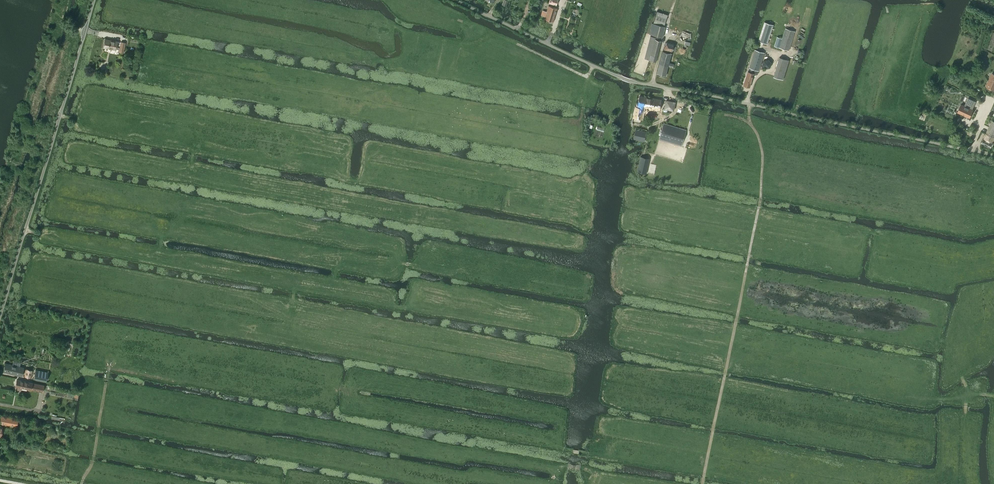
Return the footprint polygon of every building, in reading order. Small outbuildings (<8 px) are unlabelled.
[(553,22),(557,8),(548,5),(547,12),(543,10),(541,15),(542,16),(545,17),(544,19),(553,22)] [(664,26),(666,18),(667,15),(657,11),(656,15),(653,23),(652,23),(649,34),(662,37),(665,26),(664,26)] [(767,44),(773,25),(764,22),(758,41),(767,44)] [(788,50),(795,31),(785,28),(780,43),(775,42),(774,46),(788,50)] [(656,62),(661,41),(655,39),(656,38),(650,36),(644,58),(656,62)] [(105,40),(103,47),(116,50),(116,49),(119,50),(119,52),(123,53),(125,43),(121,42),(120,48),(116,47),(117,41),(113,40),(112,42),(105,40)] [(672,51),(673,44),(665,42),(664,50),(672,51)] [(757,74),(764,52),(755,49),(743,85),(749,87),(754,73),(757,74)] [(673,67),(674,64),(669,63),(671,53),(662,51),(657,73),(666,75),(668,66),(673,67)] [(779,57),(773,76),(783,79),(789,60),(779,57)] [(763,60),(762,65),(765,68),(770,68),(771,63),(768,59),(763,60)] [(659,110),(660,101),(651,99),(651,98),(639,96),(638,106),(639,106),(639,108),(636,107),(634,118),(641,119),(643,108),(640,108),(641,106),(643,107),(644,106),(650,108),(649,109),(659,110)] [(961,104),(958,112),(969,117),(973,109),(972,109),(975,101),(970,99),(969,103),(970,103),(969,106),(966,105),(965,106),(961,104)] [(992,121),(982,143),(990,147),(993,142),(993,139),(993,122),(992,121)] [(681,145),(686,130),(663,123),(659,139),(681,145)] [(644,141),(646,132),(636,129),(633,139),(644,141)] [(640,156),(637,171),(646,173),(649,158),(640,156)] [(20,366),(20,363),(13,361),(12,365),(5,363),(3,372),(22,376),(24,367),(20,366)] [(31,378),(33,370),(25,369),(24,376),(31,378)] [(46,381),(48,372),(35,370),(33,379),(46,381)] [(43,392),(44,385),(32,383),(17,379),(15,386),(18,387),(17,390),(20,391),(21,388),(31,390),(43,392)] [(18,419),(0,416),(0,424),(17,427),(18,419)]
